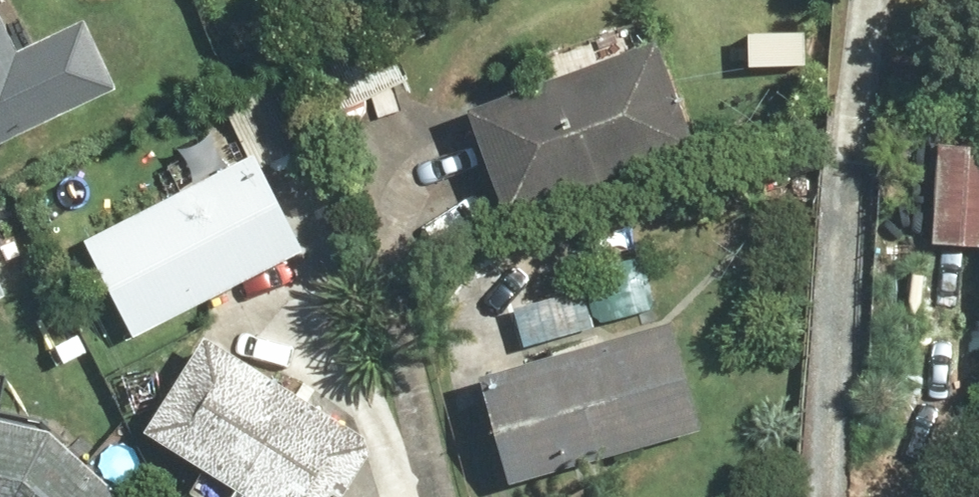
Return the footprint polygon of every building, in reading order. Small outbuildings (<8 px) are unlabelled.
[(150,77),(118,9),(18,55),(0,16),(0,146),(150,77)] [(695,146),(653,38),(602,57),(596,40),(565,52),(572,69),(470,109),(512,217),(695,146)] [(250,152),(257,166),(298,145),(265,80),(224,101),(250,152)] [(936,124),(932,240),(978,242),(978,126),(936,124)] [(250,152),(223,166),(212,143),(166,167),(178,189),(83,238),(133,335),(300,249),(257,166),(250,152)] [(511,304),(521,347),(603,327),(593,284),(511,304)] [(671,326),(482,378),(511,483),(700,431),(671,326)] [(205,335),(145,432),(203,468),(192,487),(209,496),(328,496),(367,436),(205,335)] [(50,419),(0,410),(0,496),(128,496),(50,419)]
